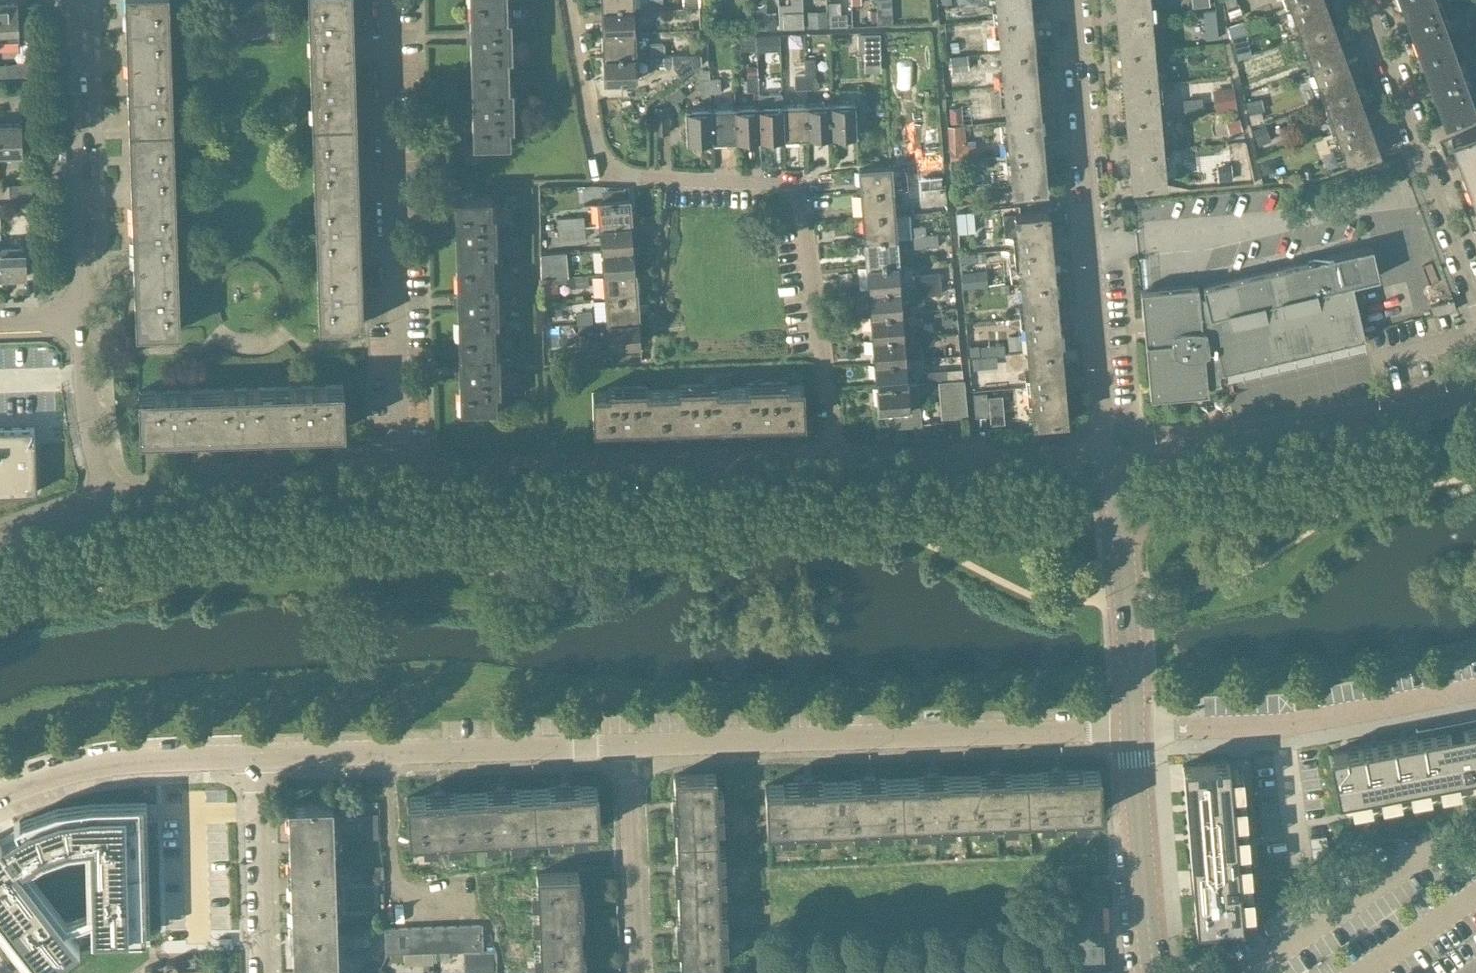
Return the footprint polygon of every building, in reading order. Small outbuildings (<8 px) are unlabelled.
[(169,24),(168,0),(125,0),(127,59),(170,58),(169,24)] [(351,17),(351,0),(309,0),(311,53),(353,51),(351,17)] [(878,22),(892,21),(891,0),(877,0),(878,22)] [(1029,0),(995,0),(996,4),(991,4),(993,31),(998,31),(1000,51),(1034,48),(1029,0)] [(1148,0),(1114,0),(1119,52),(1153,49),(1148,0)] [(1323,0),(1288,0),(1300,36),(1332,24),(1323,0)] [(1436,0),(1400,0),(1420,55),(1452,44),(1436,0)] [(17,1),(0,1),(0,42),(18,41),(17,1)] [(511,55),(510,16),(506,16),(506,1),(469,2),(471,71),(508,70),(507,55),(511,55)] [(1238,3),(1227,7),(1231,19),(1242,15),(1238,3)] [(634,32),(633,7),(602,8),(603,32),(634,32)] [(663,18),(663,7),(649,7),(649,18),(663,18)] [(801,25),(801,12),(783,12),(784,26),(801,25)] [(824,25),(824,12),(807,12),(807,25),(824,25)] [(775,26),(775,13),(757,14),(758,27),(775,26)] [(847,13),(829,14),(829,26),(847,25),(847,13)] [(1355,88),(1332,24),(1300,36),(1324,99),(1355,88)] [(1220,30),(1206,31),(1207,43),(1221,41),(1220,30)] [(635,55),(634,32),(603,32),(604,56),(635,55)] [(1245,33),(1232,36),(1237,58),(1250,55),(1245,33)] [(779,34),(763,35),(764,51),(780,50),(779,34)] [(879,34),(858,34),(858,50),(864,50),(880,50),(879,34)] [(664,54),(664,43),(650,43),(650,55),(664,54)] [(1475,108),(1452,44),(1420,55),(1444,120),(1475,108)] [(1040,117),(1034,48),(1000,51),(1002,72),(997,73),(999,100),(1004,99),(1006,120),(1040,117)] [(1159,117),(1153,49),(1119,52),(1125,120),(1159,117)] [(355,119),(354,85),(353,51),(311,53),(313,121),(355,119)] [(681,77),(701,63),(701,53),(664,54),(650,55),(650,65),(673,65),(681,77)] [(966,54),(951,56),(952,69),(967,68),(966,54)] [(635,80),(635,55),(604,56),(604,81),(635,80)] [(816,87),(815,56),(805,57),(806,73),(804,73),(805,87),(816,87)] [(173,125),(171,91),(170,58),(127,59),(130,127),(173,125)] [(756,65),(747,65),(747,73),(756,73),(756,65)] [(702,68),(697,72),(698,78),(699,92),(710,91),(709,77),(708,68),(702,68)] [(513,124),(512,86),(508,86),(508,70),(471,71),(473,142),(510,141),(510,125),(513,124)] [(805,87),(804,73),(794,74),(794,88),(805,87)] [(757,89),(756,75),(745,76),(746,90),(757,89)] [(720,91),(720,77),(709,77),(710,91),(720,91)] [(1379,152),(1355,88),(1324,99),(1347,163),(1379,152)] [(857,132),(856,101),(830,102),(832,133),(857,132)] [(832,133),(830,102),(806,103),(807,134),(832,133)] [(807,134),(806,103),(782,104),(783,135),(807,134)] [(783,135),(782,104),(757,105),(759,136),(783,135)] [(759,136),(757,105),(734,106),(735,137),(759,136)] [(669,131),(668,106),(654,106),(655,131),(669,131)] [(735,137),(734,106),(710,107),(712,138),(735,137)] [(712,138),(710,107),(687,108),(688,139),(712,138)] [(961,107),(949,108),(950,121),(962,121),(961,107)] [(1046,186),(1040,117),(1006,120),(1008,141),(1003,141),(1006,168),(1011,168),(1013,189),(1046,186)] [(1165,184),(1159,117),(1125,120),(1131,187),(1165,184)] [(357,187),(356,153),(355,119),(313,121),(315,189),(357,187)] [(21,123),(0,124),(0,154),(22,153),(21,123)] [(963,124),(947,125),(950,157),(966,156),(963,124)] [(175,193),(174,159),(173,125),(130,127),(132,195),(175,193)] [(1261,125),(1254,128),(1259,144),(1267,141),(1261,125)] [(1450,138),(1474,203),(1475,202),(1475,129),(1450,138)] [(1272,157),(1260,160),(1264,172),(1270,171),(1274,164),(1272,157)] [(1231,164),(1220,165),(1221,179),(1232,179),(1231,164)] [(893,189),(891,165),(860,168),(862,192),(893,189)] [(923,187),(922,176),(908,177),(909,188),(923,187)] [(11,184),(0,184),(0,196),(11,196),(11,184)] [(359,255),(358,221),(357,187),(315,189),(317,257),(359,255)] [(923,198),(923,187),(909,188),(909,199),(923,198)] [(895,213),(893,189),(862,192),(864,216),(895,213)] [(177,261),(176,227),(175,193),(132,195),(134,263),(177,261)] [(497,250),(496,211),(491,211),(491,195),(455,196),(456,266),(493,266),(493,250),(497,250)] [(632,222),(630,197),(599,200),(600,225),(632,222)] [(12,203),(0,204),(0,216),(12,215),(12,203)] [(1054,280),(1051,245),(1048,210),(1015,213),(1017,234),(1013,235),(1015,262),(1019,261),(1021,283),(1054,280)] [(897,238),(895,213),(864,216),(866,240),(897,238)] [(962,214),(958,226),(967,229),(972,217),(962,214)] [(585,226),(584,215),(558,217),(559,228),(585,226)] [(634,245),(632,222),(600,225),(602,248),(634,245)] [(925,225),(912,226),(912,236),(926,235),(926,234),(932,233),(932,226),(926,226),(925,225)] [(586,237),(585,226),(559,228),(560,239),(586,237)] [(939,245),(938,234),(926,235),(912,236),(913,247),(939,245)] [(899,261),(897,238),(866,240),(868,263),(899,261)] [(26,276),(25,245),(0,246),(1,277),(26,276)] [(636,270),(634,245),(602,248),(604,272),(636,270)] [(1364,336),(1352,282),(1379,275),(1372,245),(1202,285),(1204,292),(1198,293),(1197,284),(1140,289),(1143,320),(1147,319),(1154,386),(1220,380),(1219,370),(1364,336)] [(985,251),(976,252),(977,261),(986,260),(985,251)] [(362,323),(360,289),(359,255),(317,257),(320,325),(362,323)] [(179,329),(178,295),(177,261),(134,263),(137,330),(179,329)] [(901,286),(899,261),(868,263),(870,288),(901,286)] [(588,273),(588,265),(574,266),(575,274),(588,273)] [(499,320),(498,281),(493,281),(493,266),(456,266),(458,336),(495,336),(495,320),(499,320)] [(638,294),(636,270),(604,272),(606,297),(638,294)] [(986,271),(961,274),(963,288),(988,285),(986,271)] [(942,282),(941,272),(915,274),(916,284),(942,282)] [(588,273),(575,274),(576,286),(589,285),(588,273)] [(565,276),(542,277),(543,294),(557,294),(556,283),(558,281),(565,280),(565,276)] [(1060,348),(1057,314),(1054,280),(1021,283),(1023,304),(1019,304),(1021,330),(1025,330),(1027,350),(1060,348)] [(943,293),(942,282),(916,284),(917,295),(943,293)] [(1008,283),(1000,284),(1000,292),(1008,291),(1008,283)] [(903,310),(901,286),(870,288),(872,313),(903,310)] [(640,318),(638,294),(606,297),(608,320),(640,318)] [(553,301),(543,301),(544,310),(548,310),(553,305),(553,301)] [(904,335),(903,310),(872,313),(874,338),(904,335)] [(591,311),(577,313),(578,323),(592,322),(591,311)] [(641,342),(640,318),(608,320),(610,345),(641,342)] [(592,322),(578,323),(579,334),(593,333),(592,322)] [(934,333),(933,322),(919,323),(920,334),(934,333)] [(935,344),(934,333),(920,334),(921,345),(935,344)] [(906,359),(904,335),(874,338),(875,362),(906,359)] [(501,391),(500,351),(495,351),(495,336),(458,336),(459,407),(496,407),(496,391),(501,391)] [(978,345),(969,346),(969,355),(979,354),(978,345)] [(1066,417),(1063,382),(1060,348),(1027,350),(1029,371),(1025,372),(1027,398),(1031,398),(1033,420),(1066,417)] [(984,356),(972,357),(973,368),(985,367),(984,356)] [(908,383),(906,359),(875,362),(877,385),(908,383)] [(947,380),(947,369),(922,371),(923,382),(940,380),(947,380)] [(963,378),(947,380),(940,380),(943,415),(966,413),(963,378)] [(805,421),(803,384),(787,385),(787,380),(749,381),(749,386),(734,386),(735,423),(805,421)] [(735,423),(734,386),(719,387),(719,382),(679,384),(679,388),(664,388),(665,425),(735,423)] [(915,404),(914,397),(916,383),(917,383),(917,382),(908,383),(877,385),(879,410),(891,409),(892,425),(923,422),(923,421),(921,422),(920,419),(920,420),(915,404)] [(344,427),(343,384),(275,386),(276,429),(344,427)] [(665,425),(664,388),(648,389),(648,385),(609,386),(609,390),(592,391),(594,428),(665,425)] [(276,429),(275,386),(207,389),(208,432),(276,429)] [(208,432),(207,389),(139,391),(140,434),(208,432)] [(988,412),(986,390),(973,391),(975,413),(988,412)] [(36,491),(35,451),(34,426),(0,427),(0,492),(36,491)] [(1328,752),(1337,797),(1425,781),(1427,792),(1475,783),(1475,716),(1415,728),(1416,735),(1328,752)] [(1228,760),(1182,763),(1184,792),(1185,805),(1186,811),(1188,834),(1188,840),(1190,863),(1188,863),(1188,865),(1189,865),(1190,870),(1192,896),(1193,911),(1192,911),(1192,913),(1194,913),(1195,926),(1242,922),(1230,775),(1229,772),(1228,760)] [(798,785),(766,787),(768,827),(799,826),(1103,812),(1101,769),(798,784),(798,785)] [(716,774),(674,776),(681,966),(723,964),(716,774)] [(597,784),(407,796),(409,839),(600,827),(597,784)] [(37,968),(71,942),(74,946),(79,942),(76,938),(83,933),(93,932),(142,931),(139,803),(91,805),(58,809),(26,820),(21,823),(19,819),(13,822),(17,829),(1,839),(0,837),(0,921),(37,968)] [(334,867),(332,803),(288,804),(290,869),(334,867)] [(378,813),(366,814),(366,823),(378,822),(378,813)] [(535,857),(540,972),(582,972),(580,899),(579,900),(577,856),(535,857)] [(1087,889),(1086,877),(1085,865),(1063,867),(1065,891),(1087,889)] [(337,932),(334,867),(290,869),(292,934),(337,932)] [(379,869),(368,869),(368,878),(372,882),(380,882),(379,869)] [(1103,948),(1102,907),(1102,906),(1066,907),(1068,950),(1103,948)] [(470,949),(469,924),(457,925),(458,950),(470,949)] [(483,949),(481,924),(469,924),(470,949),(483,949)] [(446,950),(445,925),(433,926),(434,951),(446,950)] [(458,950),(457,925),(445,925),(446,950),(458,950)] [(422,951),(421,926),(409,927),(410,952),(420,951),(422,951)] [(434,951),(433,926),(421,926),(422,951),(432,951),(434,951)] [(398,952),(397,927),(385,928),(386,953),(398,952)] [(410,952),(409,927),(397,927),(398,952),(410,952)] [(337,932),(292,934),(294,972),(338,972),(337,932)] [(1103,948),(1068,950),(1068,972),(1075,972),(1088,972),(1104,972),(1103,948)] [(422,951),(420,951),(420,963),(432,963),(432,951),(422,951)] [(214,972),(214,971),(213,969),(212,968),(210,967),(209,966),(207,966),(192,967),(192,960),(182,960),(177,963),(175,962),(174,961),(172,960),(171,960),(169,960),(167,961),(166,962),(165,963),(164,965),(164,966),(164,968),(158,968),(154,971),(152,968),(150,967),(149,967),(147,967),(145,967),(144,968),(137,972),(214,972)] [(364,972),(366,972),(375,972),(379,966),(370,961),(364,972)]
